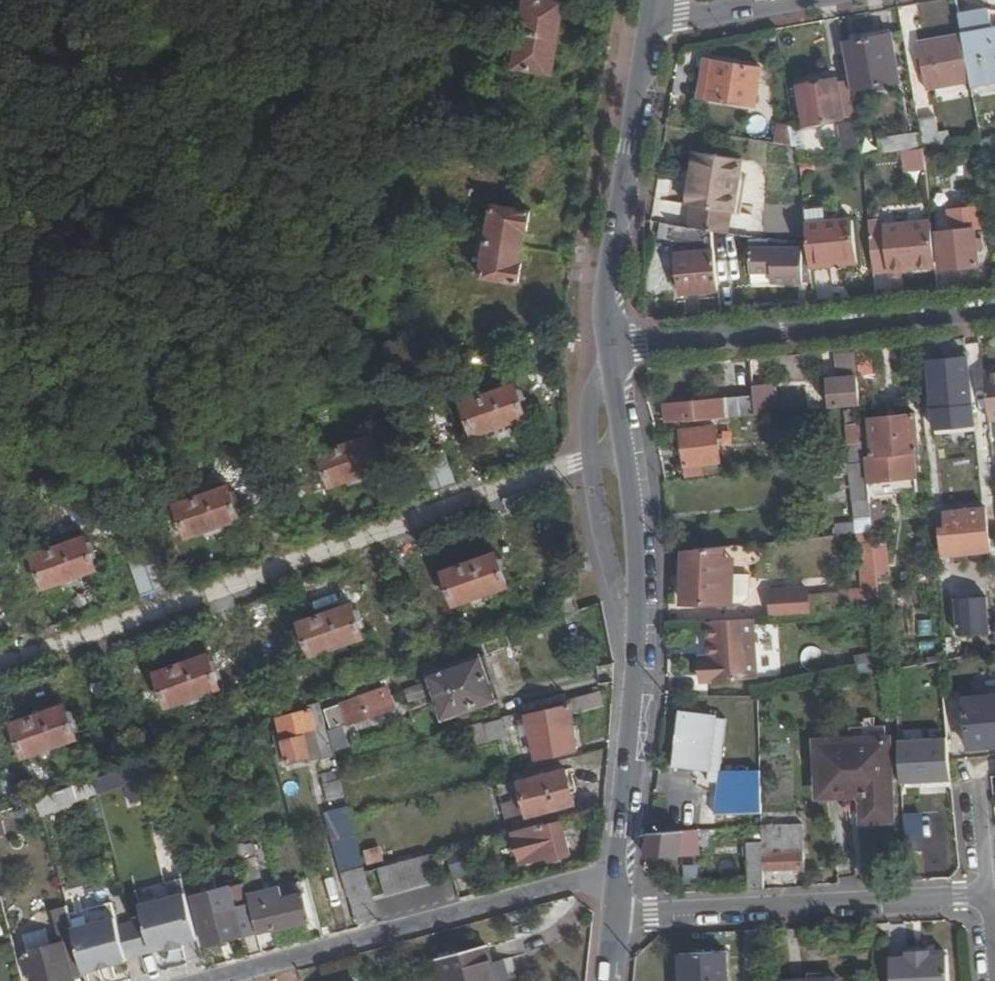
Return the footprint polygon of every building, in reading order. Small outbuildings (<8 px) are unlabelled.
[(523,32),(558,37),(560,19),(563,19),(566,1),(562,0),(528,0),(523,32)] [(962,9),(966,28),(974,76),(994,72),(994,18),(992,3),(962,9)] [(894,28),(845,38),(853,85),(902,76),(894,28)] [(917,36),(925,83),(974,76),(966,28),(917,36)] [(517,66),(554,72),(557,55),(555,55),(558,37),(523,32),(517,66)] [(760,103),(767,64),(717,54),(710,94),(760,103)] [(839,72),(799,77),(805,117),(844,111),(857,110),(853,85),(851,75),(840,77),(839,72)] [(974,76),(976,87),(994,83),(994,72),(974,76)] [(938,107),(923,110),(926,137),(942,135),(938,107)] [(859,117),(843,119),(848,150),(864,148),(859,117)] [(799,138),(796,124),(781,122),(778,135),(799,138)] [(983,130),(987,151),(994,150),(994,130),(983,130)] [(928,161),(927,137),(906,142),(904,142),(909,162),(909,164),(928,161)] [(746,150),(698,144),(689,196),(696,197),(736,204),(746,150)] [(976,156),(954,159),(955,179),(978,177),(976,156)] [(733,225),(736,204),(696,197),(692,218),(733,225)] [(487,241),(522,246),(525,229),(527,229),(530,212),(493,206),(487,241)] [(855,210),(809,215),(811,238),(813,253),(842,250),(842,256),(860,254),(855,210)] [(886,213),(871,216),(876,266),(890,264),(902,262),(939,258),(934,214),(887,219),(886,213)] [(977,218),(940,222),(944,261),(981,257),(977,218)] [(806,277),(806,242),(777,241),(777,239),(753,238),(752,267),(777,268),(777,276),(806,277)] [(481,278),(518,284),(521,265),(519,265),(522,246),(487,241),(481,278)] [(720,242),(683,245),(688,287),(725,283),(720,242)] [(842,256),(842,250),(813,253),(814,260),(842,256)] [(905,271),(902,262),(890,264),(891,273),(905,271)] [(875,338),(861,339),(862,367),(877,366),(875,338)] [(858,343),(840,344),(842,369),(829,370),(831,398),(862,396),(862,382),(858,343)] [(970,345),(929,349),(934,397),(958,395),(975,393),(970,345)] [(987,361),(992,409),(992,411),(994,411),(994,361),(987,361)] [(775,377),(755,379),(756,389),(758,406),(778,404),(775,377)] [(515,385),(459,404),(473,444),(529,424),(515,385)] [(758,406),(756,389),(669,396),(670,411),(688,409),(688,412),(724,409),(758,406)] [(975,400),(975,393),(958,395),(959,401),(975,400)] [(921,440),(917,404),(874,408),(877,443),(877,444),(916,441),(921,440)] [(874,408),(864,409),(864,412),(866,425),(867,434),(867,445),(877,444),(877,443),(874,408)] [(866,425),(864,412),(847,414),(849,436),(867,434),(866,425)] [(720,416),(683,421),(688,465),(706,463),(706,454),(724,453),(720,416)] [(370,436),(317,455),(331,493),(384,475),(370,436)] [(869,470),(918,465),(916,441),(877,444),(867,445),(867,451),(868,453),(869,470)] [(867,451),(850,453),(851,473),(869,472),(869,470),(868,453),(867,451)] [(415,462),(426,496),(453,486),(441,452),(415,462)] [(932,468),(926,469),(927,494),(934,492),(932,468)] [(856,477),(857,493),(871,489),(870,475),(870,474),(856,477)] [(225,489),(171,508),(184,545),(238,526),(225,489)] [(871,489),(857,493),(858,508),(873,506),(871,489)] [(987,495),(945,499),(950,538),(991,535),(987,495)] [(858,508),(859,522),(874,520),(873,506),(858,508)] [(874,520),(859,522),(866,597),(882,595),(874,520)] [(724,534),(687,537),(685,591),(723,593),(724,564),(734,564),(734,549),(724,549),(724,534)] [(82,540),(35,556),(47,593),(95,577),(82,540)] [(125,563),(138,599),(166,589),(153,553),(125,563)] [(734,564),(724,564),(723,593),(733,593),(734,564)] [(498,597),(486,565),(434,582),(445,615),(498,597)] [(808,600),(806,576),(771,578),(772,603),(808,600)] [(994,633),(994,610),(994,593),(957,594),(958,634),(994,633)] [(760,604),(715,607),(715,642),(710,642),(709,667),(759,664),(760,604)] [(355,646),(344,613),(291,632),(302,665),(355,646)] [(474,662),(422,680),(436,723),(489,705),(474,662)] [(211,696),(199,663),(148,681),(159,714),(211,696)] [(969,685),(973,735),(994,734),(994,682),(969,685)] [(336,731),(386,712),(380,692),(363,697),(361,692),(338,701),(340,707),(328,711),(325,702),(313,707),(312,707),(326,756),(342,749),(336,731)] [(720,700),(683,695),(674,751),(711,756),(709,766),(720,768),(729,704),(719,703),(720,700)] [(593,696),(564,703),(567,717),(596,710),(593,696)] [(324,756),(312,707),(300,712),(300,714),(269,722),(274,739),(267,740),(270,749),(276,747),(281,767),(303,762),(295,731),(305,728),(313,758),(324,756)] [(561,711),(518,722),(528,765),(572,754),(561,711)] [(68,745),(57,713),(6,731),(17,764),(68,745)] [(494,743),(516,735),(508,716),(486,724),(494,743)] [(888,819),(884,727),(848,729),(849,737),(849,746),(816,747),(818,797),(861,795),(862,820),(888,819)] [(816,747),(849,746),(849,737),(815,739),(816,747)] [(947,738),(900,741),(903,785),(952,782),(947,738)] [(760,771),(721,771),(716,813),(760,813),(760,771)] [(558,774),(510,787),(519,821),(567,808),(558,774)] [(338,800),(332,778),(315,783),(321,805),(338,800)] [(57,806),(91,793),(87,783),(54,795),(57,806)] [(30,806),(41,845),(58,840),(47,800),(30,806)] [(343,820),(342,816),(321,821),(343,904),(362,900),(364,899),(358,875),(343,820)] [(802,820),(761,823),(762,841),(762,868),(803,867),(802,820)] [(535,827),(506,835),(514,866),(542,858),(543,865),(561,860),(552,826),(535,830),(535,827)] [(707,840),(709,830),(650,836),(647,857),(647,858),(700,853),(699,841),(707,840)] [(762,841),(748,841),(749,888),(763,887),(762,868),(762,841)] [(370,848),(355,852),(359,867),(374,864),(370,848)] [(421,858),(370,871),(377,896),(427,882),(421,858)] [(250,935),(251,938),(302,924),(295,897),(259,907),(252,877),(236,881),(237,886),(250,935)] [(250,935),(237,886),(186,899),(199,948),(250,935)] [(175,949),(192,945),(180,900),(134,913),(137,925),(146,957),(159,954),(160,957),(176,953),(175,949)] [(362,900),(343,904),(349,928),(368,923),(362,900)] [(59,910),(47,914),(56,947),(21,957),(28,980),(73,980),(77,980),(77,979),(65,935),(59,910)] [(65,935),(77,979),(122,966),(122,964),(113,931),(111,923),(65,935)] [(113,931),(122,964),(146,957),(137,925),(113,931)] [(892,942),(894,980),(913,980),(952,979),(950,939),(932,939),(931,935),(924,935),(925,939),(915,939),(915,935),(909,936),(909,941),(892,942)] [(681,938),(681,980),(725,980),(725,937),(681,938)] [(435,980),(500,980),(495,962),(483,965),(478,948),(429,961),(435,980)] [(788,965),(788,980),(842,980),(841,961),(788,965)]
